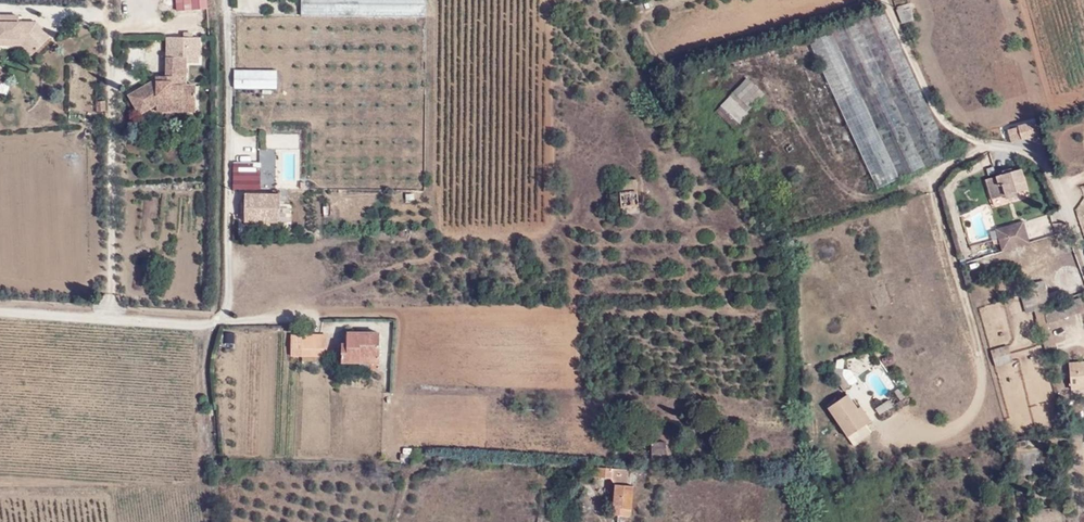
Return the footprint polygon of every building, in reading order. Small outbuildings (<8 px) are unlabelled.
[(177,29),(206,27),(205,0),(176,0),(177,29)] [(426,16),(426,0),(301,0),(301,15),(426,16)] [(898,9),(897,10),(902,23),(913,20),(910,8),(904,10),(902,6),(897,7),(898,9)] [(829,29),(898,176),(947,154),(878,8),(829,29)] [(23,41),(35,52),(50,36),(36,22),(21,22),(21,16),(0,15),(0,40),(23,41)] [(422,89),(426,16),(301,15),(236,15),(234,87),(422,89)] [(804,40),(874,186),(898,176),(829,29),(804,40)] [(32,55),(35,52),(23,41),(0,40),(0,45),(21,45),(32,55)] [(742,62),(741,59),(740,54),(727,58),(728,63),(734,61),(735,65),(742,62)] [(128,96),(139,114),(157,104),(196,105),(196,85),(186,85),(186,58),(167,57),(167,77),(156,77),(156,79),(128,96)] [(749,77),(735,90),(731,95),(747,110),(751,106),(765,92),(749,77)] [(722,104),(716,110),(737,130),(743,124),(752,115),(747,110),(731,95),(722,104)] [(107,100),(96,100),(95,111),(106,111),(107,100)] [(1012,142),(1036,134),(1032,122),(1009,129),(1012,142)] [(232,161),(233,188),(261,188),(261,156),(244,156),(244,161),(232,161)] [(1003,194),(1024,188),(1018,169),(993,175),(982,178),(989,199),(1003,194)] [(619,206),(635,205),(633,180),(618,181),(619,206)] [(244,194),(244,222),(280,222),(280,194),(244,194)] [(291,221),(291,206),(282,206),(282,221),(291,221)] [(1029,219),(1034,237),(1054,233),(1049,214),(1029,219)] [(1022,245),(1029,243),(1021,221),(994,230),(1001,252),(1015,248),(1022,245)] [(1049,304),(1045,292),(1036,294),(1040,307),(1049,304)] [(1082,310),(1078,299),(1041,310),(1044,322),(1082,310)] [(234,348),(234,331),(223,331),(223,348),(234,348)] [(379,361),(379,332),(347,331),(347,341),(342,342),(341,361),(359,361),(359,368),(379,368),(379,361)] [(291,354),(303,354),(326,354),(326,333),(303,333),(291,333),(291,354)] [(1009,345),(991,350),(996,366),(1014,360),(1009,345)] [(1083,388),(1083,362),(1067,363),(1069,389),(1083,388)] [(838,374),(837,382),(849,400),(849,399),(855,396),(844,380),(845,375),(838,374)] [(896,396),(903,406),(907,403),(901,393),(896,396)] [(830,413),(850,442),(866,431),(856,416),(859,414),(849,399),(849,400),(830,413)] [(880,415),(893,406),(888,399),(875,408),(880,415)] [(873,427),(862,411),(859,414),(856,416),(866,431),(873,427)] [(663,440),(650,441),(651,452),(664,452),(663,440)] [(615,485),(624,485),(626,469),(589,467),(589,476),(609,477),(615,485)] [(614,515),(632,516),(633,485),(624,485),(615,485),(614,515)] [(808,490),(808,506),(817,506),(817,490),(808,490)]
